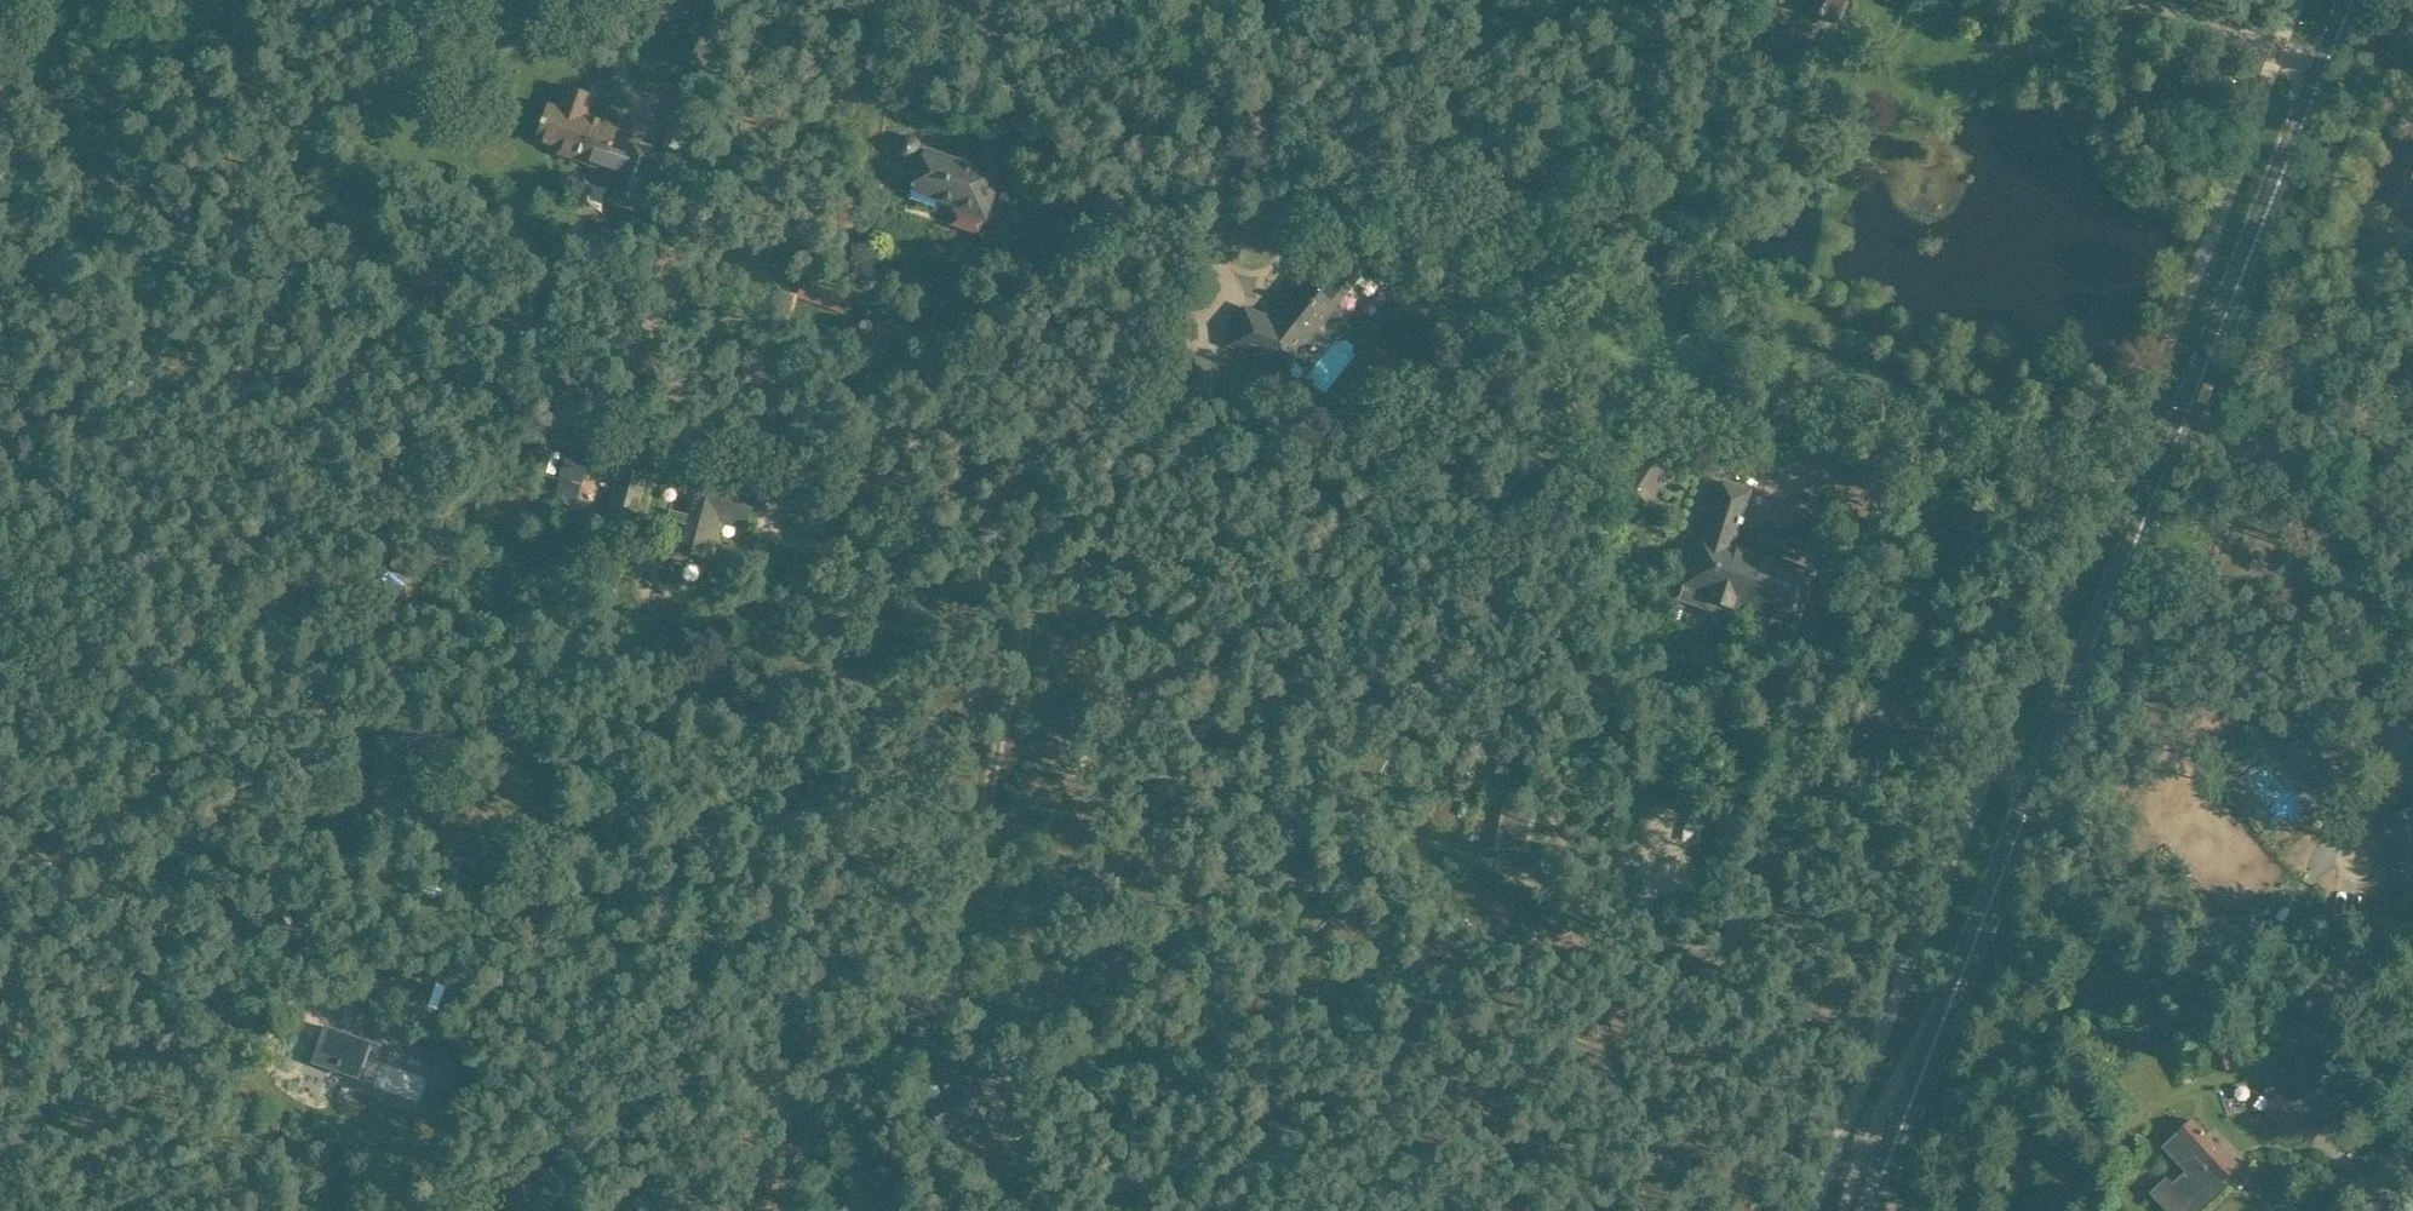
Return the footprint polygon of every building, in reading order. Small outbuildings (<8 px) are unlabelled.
[(1777,21),(1797,28),(1803,10),(1835,23),(1844,0),(1759,0),(1754,12),(1777,21)] [(546,103),(534,139),(556,146),(555,150),(617,171),(607,200),(639,211),(658,156),(626,145),(625,147),(616,144),(613,143),(619,125),(580,112),(587,92),(566,84),(558,107),(546,103)] [(924,151),(920,149),(920,148),(920,145),(920,143),(919,141),(917,140),(916,138),(914,137),(912,136),(910,135),(908,135),(906,135),(903,136),(901,137),(900,138),(898,140),(897,141),(896,143),(895,145),(895,148),(895,150),(896,152),(897,154),(898,156),(900,157),(901,159),(903,160),(919,165),(911,190),(955,205),(953,208),(986,219),(1008,149),(983,141),(975,165),(961,160),(962,157),(960,156),(959,160),(925,149),(924,151)] [(1389,283),(1394,268),(1401,245),(1346,226),(1335,240),(1333,239),(1323,252),(1325,253),(1310,272),(1270,319),(1244,309),(1229,347),(1287,369),(1362,275),(1389,283)] [(803,281),(798,296),(843,314),(848,299),(803,281)] [(894,333),(862,319),(845,360),(878,374),(894,333)] [(1650,504),(1677,465),(1644,443),(1617,482),(1650,504)] [(566,456),(560,476),(561,477),(581,482),(582,478),(587,479),(590,466),(585,465),(586,461),(566,456)] [(629,532),(644,477),(622,471),(606,526),(629,532)] [(561,477),(557,493),(577,498),(581,482),(561,477)] [(696,554),(697,551),(711,555),(720,520),(744,527),(753,495),(698,480),(679,546),(692,550),(691,553),(696,554)] [(1699,535),(1684,584),(1709,592),(1704,609),(1708,613),(1712,615),(1717,617),(1722,618),(1727,617),(1730,615),(1733,613),(1736,609),(1739,602),(1797,620),(1812,572),(1730,545),(1738,523),(1741,524),(1742,518),(1739,517),(1748,491),(1722,482),(1704,537),(1699,535)] [(806,512),(801,529),(823,535),(828,518),(806,512)] [(2381,820),(2397,879),(2412,875),(2412,811),(2381,820)] [(386,1022),(384,1029),(396,1033),(398,1027),(386,1022)] [(325,1026),(313,1062),(357,1078),(360,1079),(373,1043),(370,1042),(325,1026)] [(2310,1146),(2343,1101),(2320,1084),(2327,1073),(2296,1050),(2266,1091),(2275,1098),(2265,1113),(2310,1146)] [(2220,1089),(2225,1113),(2246,1109),(2241,1085),(2220,1089)] [(2193,1119),(2190,1122),(2188,1120),(2178,1129),(2180,1131),(2163,1146),(2187,1171),(2173,1184),(2167,1178),(2151,1193),(2161,1205),(2167,1210),(2190,1210),(2193,1208),(2196,1210),(2200,1210),(2226,1187),(2218,1178),(2238,1159),(2221,1142),(2220,1140),(2216,1144),(2193,1119)]
